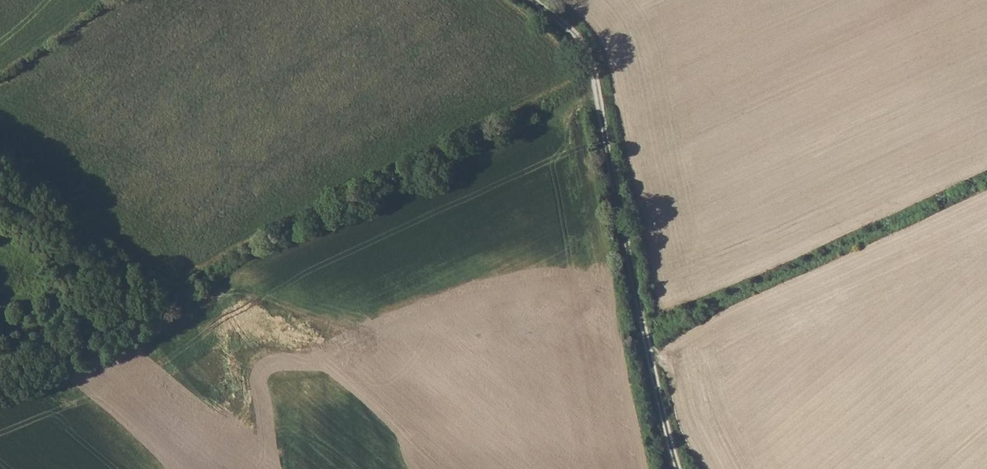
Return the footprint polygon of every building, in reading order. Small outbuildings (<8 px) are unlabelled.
[(685,464),(688,468),(690,468),(696,466),(693,460),(685,464)]
